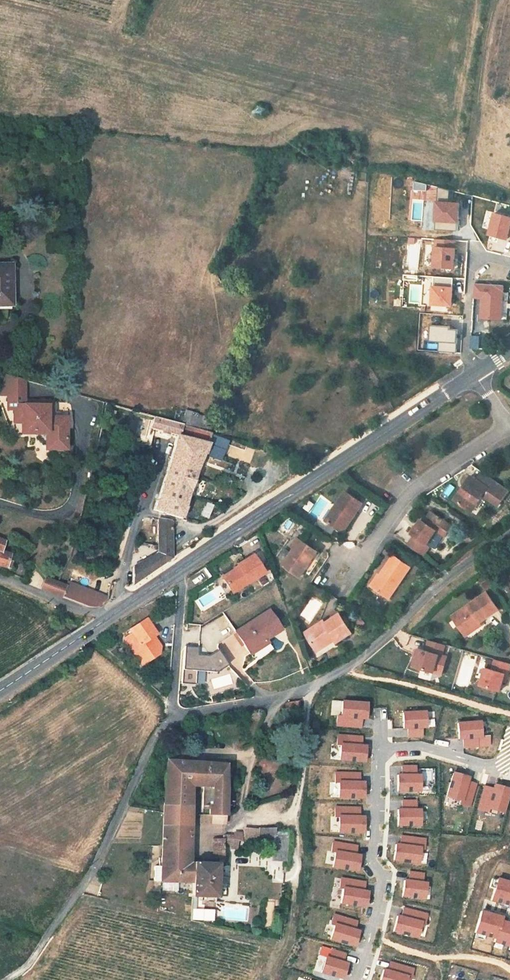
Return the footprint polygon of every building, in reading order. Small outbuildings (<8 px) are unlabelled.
[(451,190),(438,187),(436,229),(458,231),(460,203),(450,202),(451,190)] [(509,235),(509,217),(495,213),(489,234),(508,239),(509,235)] [(456,240),(436,239),(434,267),(454,268),(456,240)] [(11,308),(11,297),(11,288),(11,266),(0,266),(0,309),(11,308)] [(433,288),(432,297),(432,304),(452,305),(452,297),(453,288),(454,278),(434,276),(433,288)] [(474,288),(474,297),(482,297),(481,317),(501,319),(502,297),(503,288),(503,285),(474,283),(474,288)] [(431,325),(430,341),(439,342),(438,352),(457,353),(458,329),(450,329),(451,326),(431,325)] [(471,336),(470,348),(480,349),(480,337),(471,336)] [(26,380),(6,374),(0,389),(0,395),(8,395),(7,410),(13,410),(13,423),(23,423),(23,432),(34,432),(34,435),(34,438),(41,445),(44,445),(44,451),(66,452),(68,417),(54,417),(51,417),(52,403),(25,402),(26,380)] [(185,413),(181,425),(182,425),(193,428),(196,416),(185,413)] [(196,416),(193,428),(202,431),(203,426),(206,418),(196,416)] [(154,417),(151,428),(162,431),(162,434),(170,436),(171,434),(178,436),(179,436),(182,425),(181,425),(154,417)] [(13,435),(34,435),(34,432),(23,432),(23,423),(13,423),(13,435)] [(185,508),(184,508),(189,489),(204,455),(205,455),(208,444),(207,444),(211,434),(208,433),(202,431),(193,428),(182,425),(179,436),(178,436),(175,445),(175,446),(157,501),(156,501),(153,510),(160,512),(171,516),(181,519),(185,508)] [(470,476),(454,501),(468,510),(474,501),(477,503),(483,495),(499,505),(509,489),(481,472),(476,480),(470,476)] [(338,509),(329,522),(343,532),(363,503),(345,492),(335,507),(338,509)] [(477,503),(474,501),(468,510),(472,512),(477,503)] [(326,521),(329,522),(338,509),(335,507),(326,521)] [(170,522),(171,516),(160,512),(160,520),(170,522)] [(422,519),(412,533),(415,535),(427,543),(437,530),(445,536),(452,525),(432,512),(428,518),(425,521),(423,520),(422,519)] [(172,549),(172,545),(172,523),(170,522),(160,520),(159,546),(159,549),(159,554),(144,562),(136,566),(133,567),(133,585),(136,583),(144,577),(172,559),(172,549)] [(409,544),(424,555),(431,546),(427,543),(415,535),(409,544)] [(292,547),(295,549),(301,540),(298,538),(292,547)] [(7,568),(9,562),(11,555),(1,552),(5,541),(0,539),(0,566),(7,568)] [(301,540),(295,549),(283,565),(300,577),(317,552),(301,540)] [(233,592),(264,573),(253,555),(238,564),(240,566),(224,576),(233,592)] [(390,561),(372,586),(389,598),(411,567),(396,557),(392,563),(390,561)] [(41,589),(62,597),(66,587),(62,585),(56,583),(45,579),(41,589)] [(99,607),(105,602),(91,596),(84,594),(66,587),(62,597),(89,608),(96,608),(99,607)] [(86,588),(84,594),(91,596),(93,591),(86,588)] [(452,616),(464,633),(478,623),(499,609),(487,592),(452,616)] [(199,606),(212,601),(209,594),(196,599),(199,606)] [(236,632),(249,652),(267,640),(282,630),(269,610),(236,632)] [(305,633),(315,648),(333,636),(335,640),(337,642),(352,632),(340,614),(325,623),(324,621),(305,633)] [(234,633),(225,617),(214,623),(223,639),(234,633)] [(125,639),(136,655),(138,659),(144,660),(149,661),(159,654),(161,647),(156,640),(153,642),(150,639),(157,635),(146,619),(144,621),(136,626),(130,630),(133,633),(125,639)] [(478,623),(464,633),(466,636),(480,626),(478,623)] [(333,636),(315,648),(317,651),(335,640),(333,636)] [(267,640),(249,652),(251,655),(269,644),(267,640)] [(419,648),(413,666),(442,674),(447,656),(442,655),(445,645),(429,640),(426,650),(419,648)] [(184,647),(182,670),(197,672),(217,673),(228,666),(218,650),(208,656),(197,655),(198,648),(184,647)] [(500,691),(504,674),(507,674),(509,665),(509,664),(495,660),(492,670),(485,668),(480,686),(500,691)] [(196,686),(197,672),(182,670),(181,684),(196,686)] [(214,678),(216,687),(229,684),(227,676),(214,678)] [(299,709),(300,701),(287,703),(286,711),(299,709)] [(367,703),(342,701),(341,717),(338,717),(337,726),(361,727),(361,719),(366,719),(367,703)] [(424,712),(403,713),(403,729),(408,728),(408,737),(421,736),(421,728),(425,727),(424,712)] [(479,722),(457,723),(458,739),(463,739),(463,747),(489,746),(488,736),(480,737),(479,722)] [(362,737),(338,735),(337,744),(341,744),(340,760),(364,762),(365,746),(361,746),(362,737)] [(189,847),(191,808),(191,797),(192,788),(192,785),(193,762),(193,753),(168,752),(166,788),(165,797),(165,806),(163,846),(178,846),(189,847)] [(204,785),(204,763),(193,762),(192,785),(204,785)] [(204,785),(204,788),(204,797),(203,809),(210,809),(210,815),(224,816),(225,796),(225,788),(226,764),(204,763),(204,785)] [(415,767),(402,766),(402,775),(398,775),(398,788),(398,791),(420,791),(420,788),(420,775),(415,775),(415,767)] [(336,773),(336,782),(339,782),(339,788),(339,796),(339,798),(363,798),(363,796),(364,788),(364,782),(359,782),(360,774),(336,773)] [(453,773),(449,788),(446,796),(461,801),(460,804),(469,806),(472,796),(474,788),(475,784),(467,781),(468,777),(453,773)] [(509,789),(506,788),(494,785),(493,788),(493,789),(490,788),(484,786),(484,788),(482,796),(478,809),(487,812),(488,809),(502,812),(507,796),(509,789)] [(398,810),(398,825),(400,825),(421,825),(420,809),(416,809),(415,800),(402,801),(402,810),(398,810)] [(359,808),(336,807),(335,816),(339,816),(339,832),(363,832),(363,816),(359,816),(359,808)] [(201,824),(210,824),(210,815),(201,815),(201,824)] [(224,824),(224,816),(210,815),(210,824),(224,824)] [(243,832),(243,842),(257,843),(258,829),(244,829),(243,832)] [(258,829),(257,843),(273,844),(274,831),(274,830),(258,829)] [(224,839),(224,840),(243,842),(243,832),(225,831),(224,839)] [(289,832),(274,831),(273,844),(288,845),(289,832)] [(425,839),(401,836),(399,845),(396,844),(394,860),(418,863),(420,848),(424,848),(425,839)] [(212,855),(215,859),(224,859),(224,840),(224,839),(212,839),(212,855)] [(357,846),(333,842),(332,851),(335,851),(333,867),(357,871),(360,855),(355,854),(357,846)] [(189,847),(178,846),(178,850),(177,862),(189,863),(189,847)] [(162,849),(162,862),(177,862),(178,850),(162,849)] [(161,881),(161,882),(192,883),(193,863),(189,863),(177,862),(162,862),(162,866),(161,881)] [(193,863),(192,883),(191,898),(217,899),(218,863),(193,862),(193,863)] [(283,862),(270,862),(270,882),(283,882),(283,862)] [(423,874),(409,872),(408,880),(404,880),(402,896),(424,898),(426,883),(422,882),(423,874)] [(343,887),(341,903),(365,907),(368,891),(363,891),(365,882),(341,878),(340,887),(343,887)] [(497,879),(491,900),(509,906),(509,883),(497,879)] [(223,903),(222,919),(247,921),(248,905),(223,903)] [(191,908),(191,920),(214,921),(214,909),(191,908)] [(397,916),(394,927),(418,934),(421,922),(425,923),(427,915),(416,912),(403,908),(401,917),(397,916)] [(481,911),(475,932),(495,938),(494,942),(509,947),(509,944),(509,924),(501,921),(502,917),(481,911)] [(453,913),(450,926),(459,927),(461,915),(453,913)] [(357,921),(334,914),(331,923),(335,924),(330,939),(354,946),(358,931),(354,929),(357,921)] [(394,927),(393,931),(417,937),(418,934),(394,927)] [(332,949),(329,958),(325,957),(321,972),(342,978),(347,963),(342,962),(345,953),(332,949)] [(380,979),(405,979),(406,976),(410,978),(413,969),(390,962),(387,970),(383,969),(380,979)]
